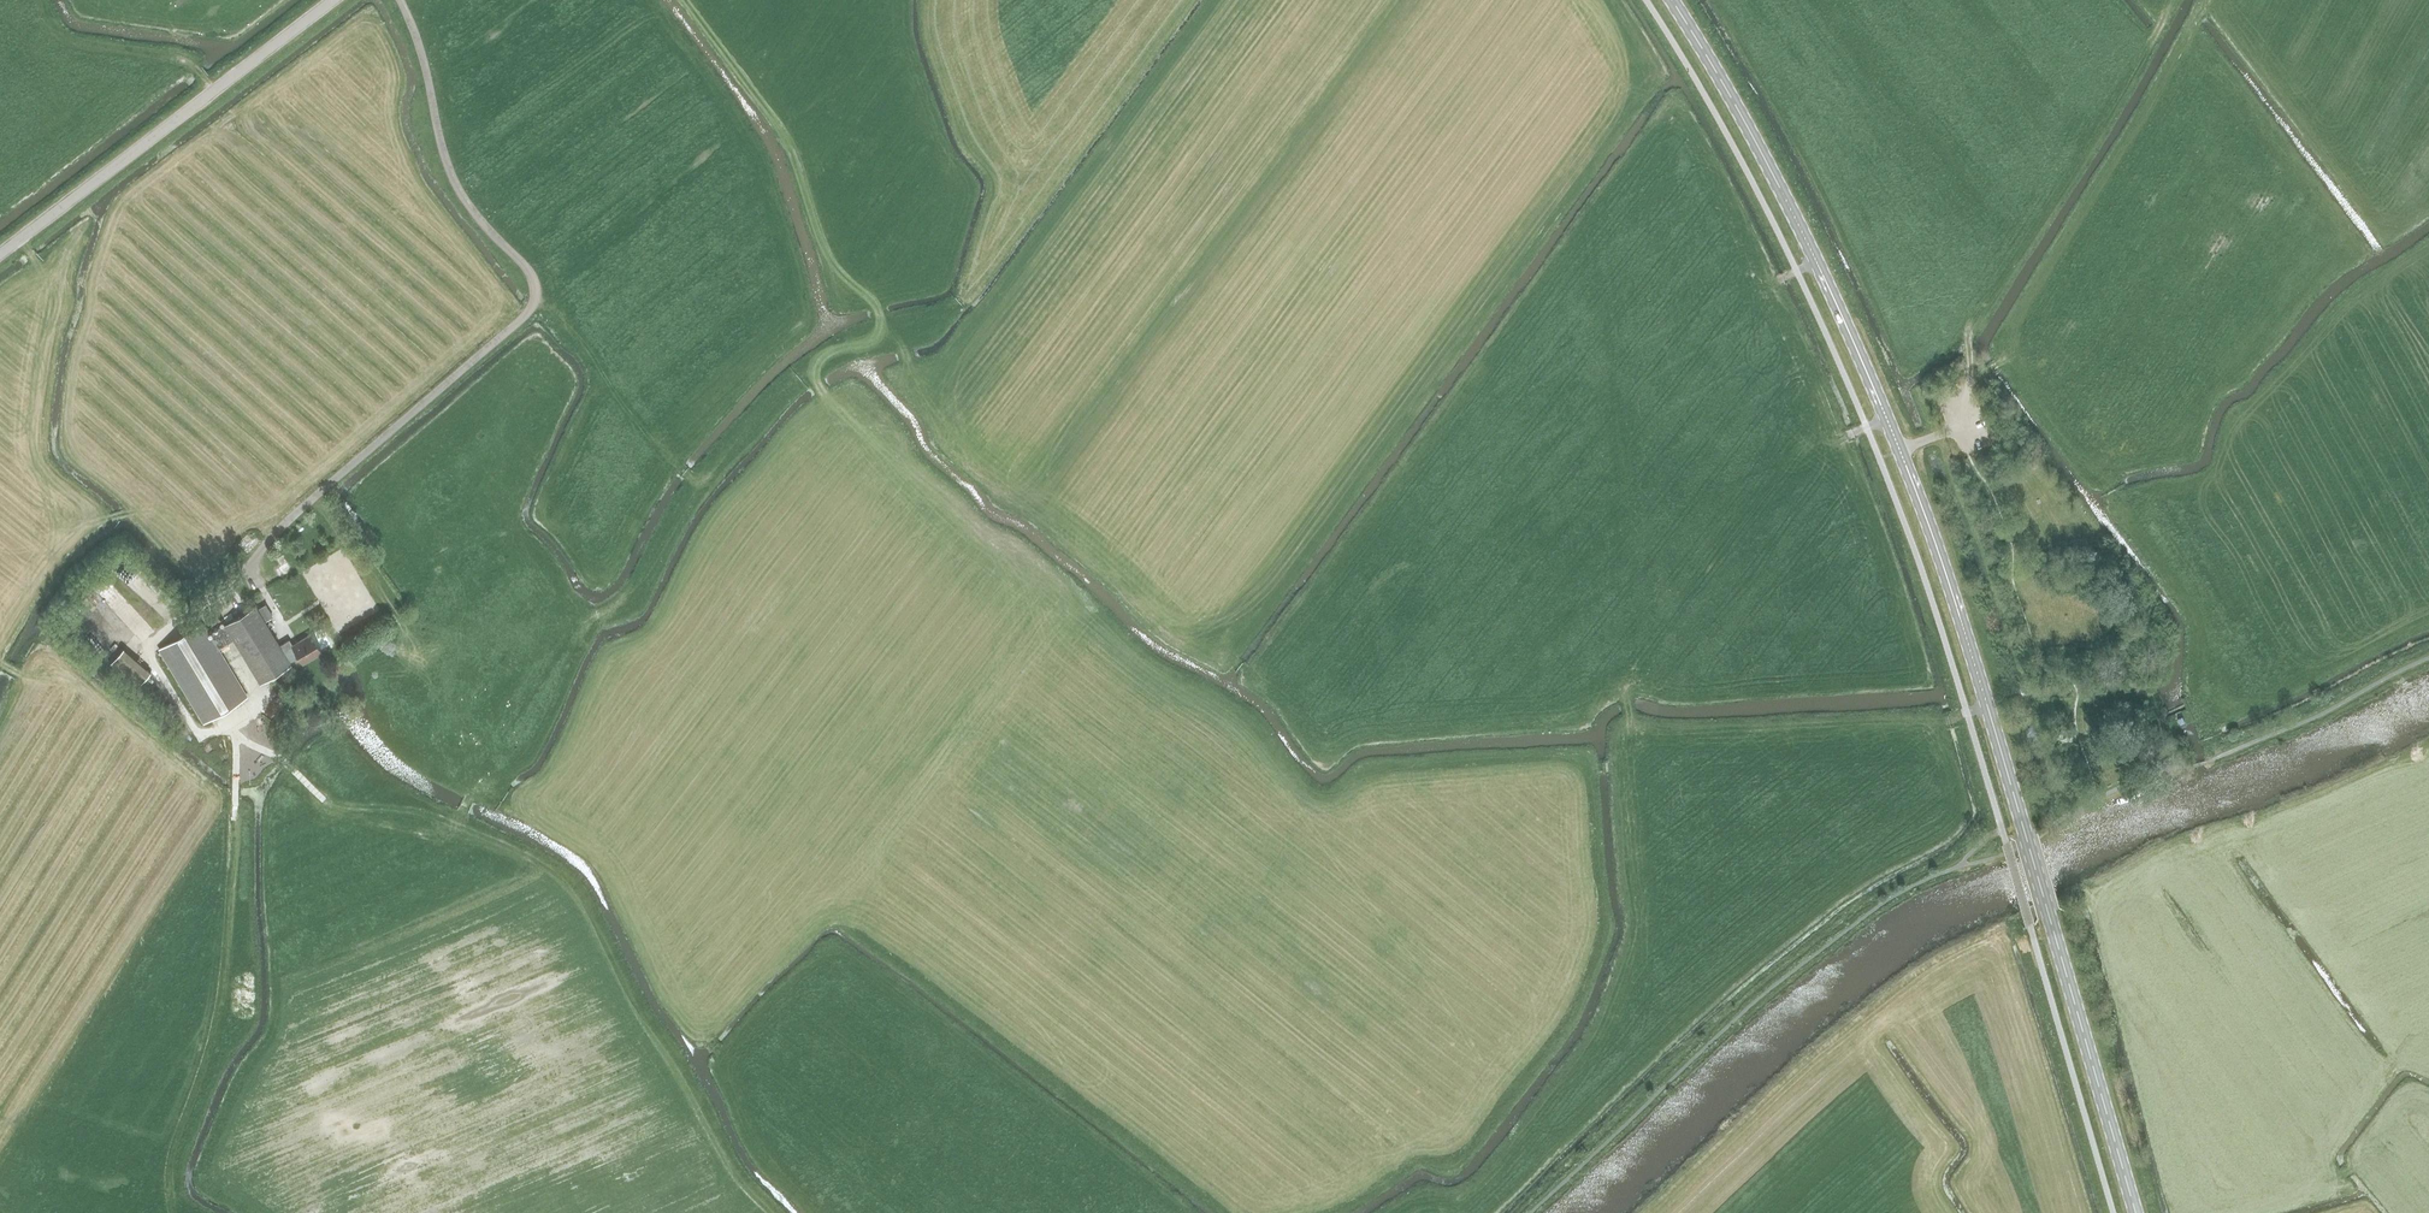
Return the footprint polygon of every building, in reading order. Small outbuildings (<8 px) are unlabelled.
[(286,563),(275,568),(280,577),(290,572),(286,563)] [(260,605),(267,618),(275,613),(267,600),(260,605)] [(303,663),(322,652),(310,634),(292,645),(289,639),(279,645),(255,606),(225,624),(209,634),(203,623),(159,649),(204,722),(247,696),(218,649),(234,639),(261,683),(292,664),(290,661),(299,656),(303,663)] [(123,648),(111,662),(138,686),(150,671),(123,648)]
